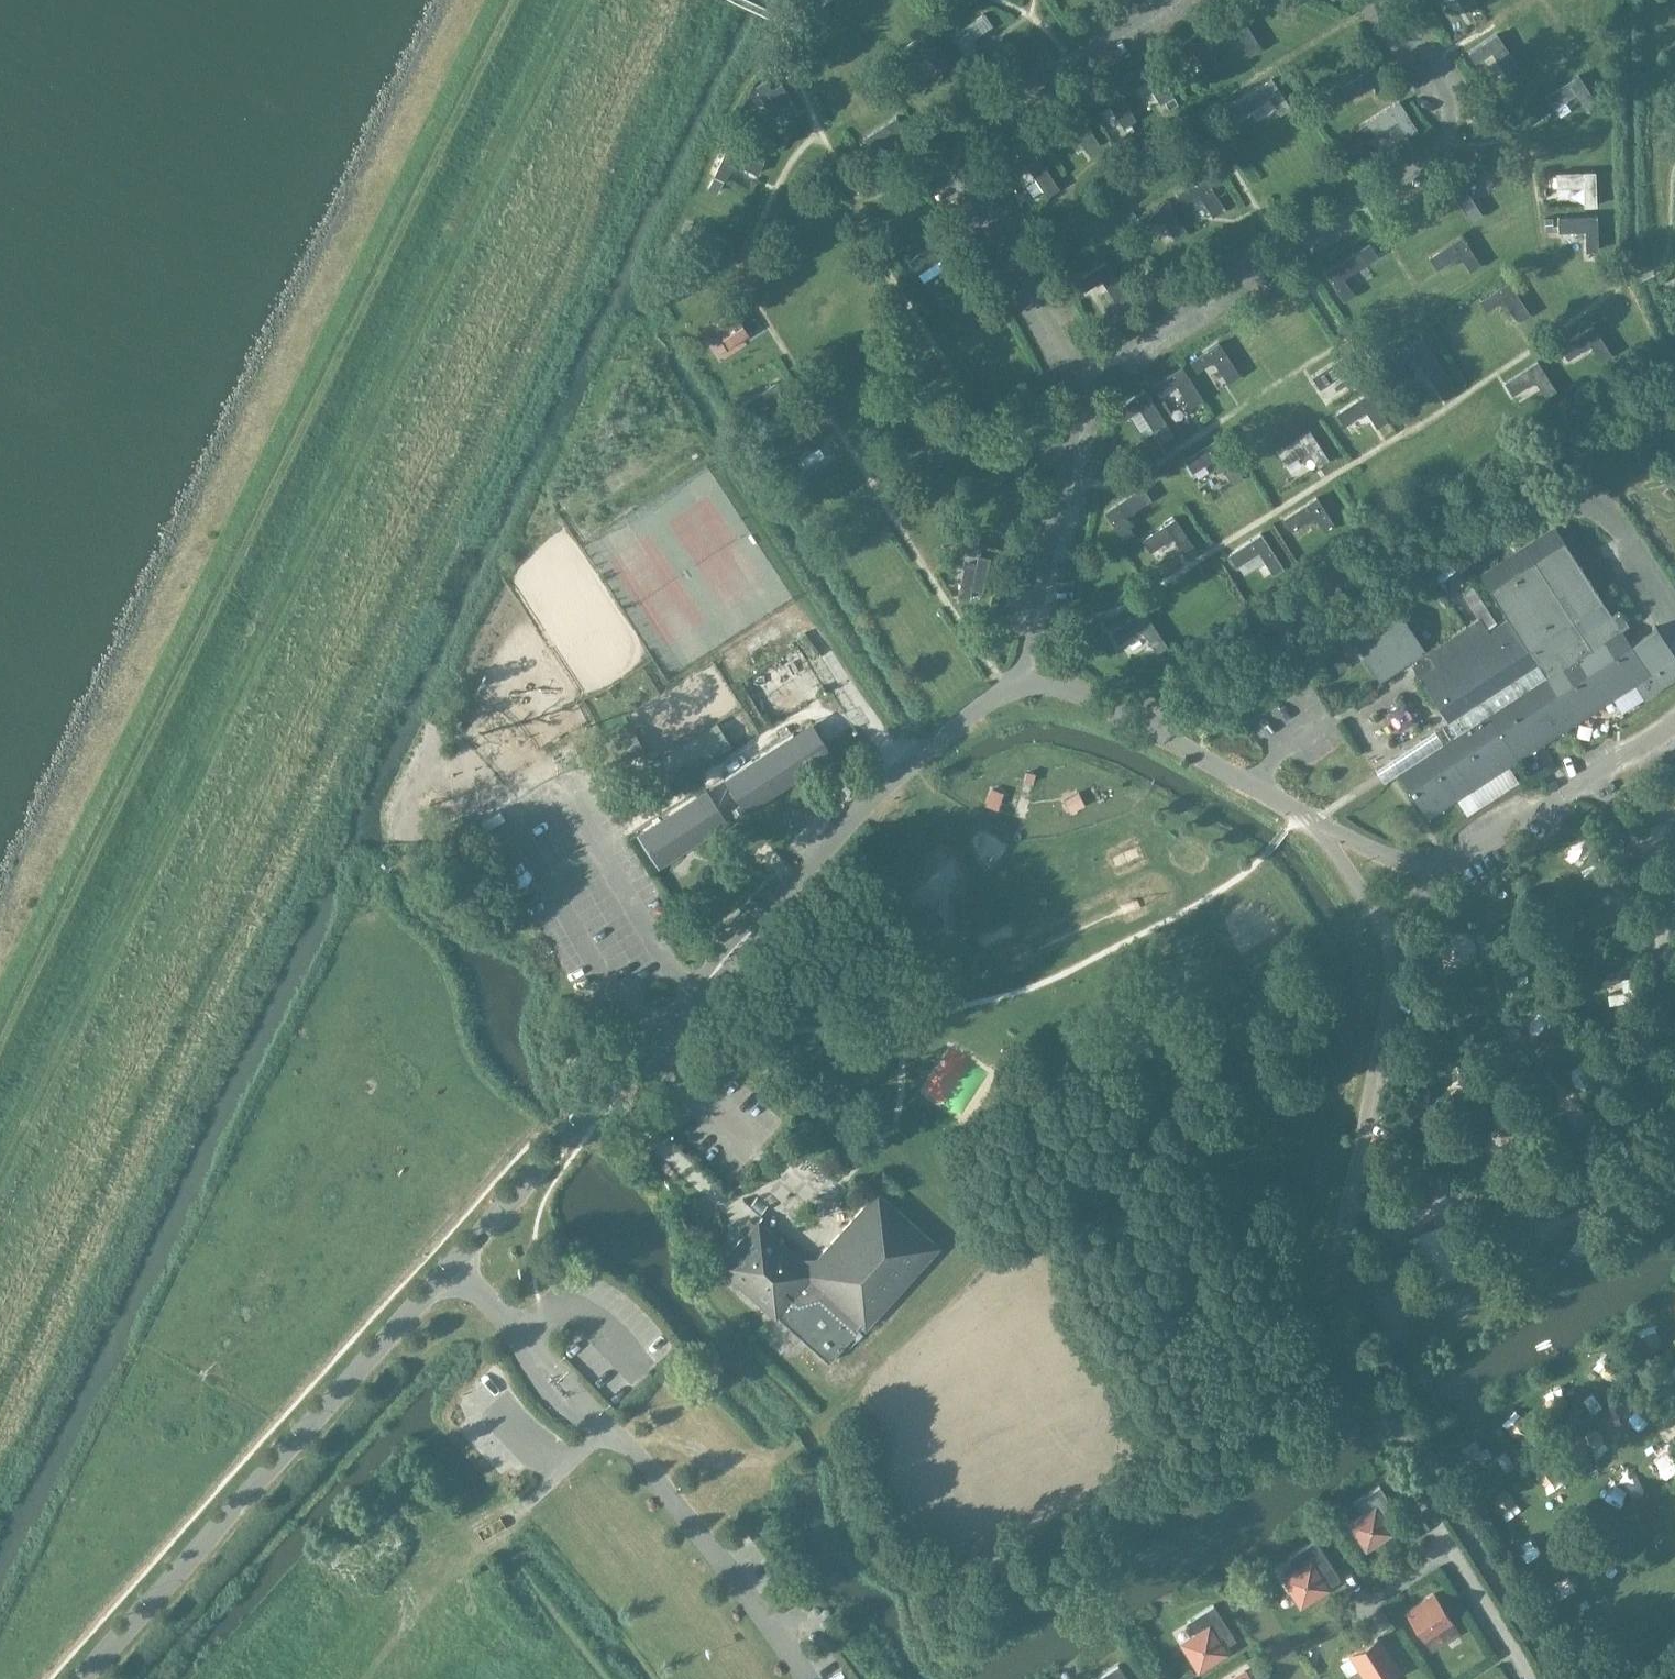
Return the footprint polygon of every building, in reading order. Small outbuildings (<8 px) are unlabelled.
[(1475,1),(1474,0),(1458,0),(1463,9),(1475,1)] [(1245,49),(1256,41),(1236,9),(1208,27),(1214,37),(1230,26),(1245,49)] [(969,40),(991,25),(984,14),(952,34),(970,63),(980,56),(969,40)] [(1220,37),(1230,56),(1242,50),(1232,31),(1220,37)] [(1208,72),(1219,65),(1199,33),(1170,51),(1177,60),(1193,50),(1208,72)] [(1506,74),(1517,66),(1496,34),(1468,52),(1475,62),(1491,51),(1506,74)] [(1160,103),(1172,95),(1151,63),(1123,81),(1129,91),(1146,80),(1160,103)] [(1383,99),(1393,93),(1375,65),(1343,86),(1350,97),(1372,83),(1383,99)] [(1586,110),(1596,103),(1578,75),(1546,96),(1553,108),(1575,93),(1586,110)] [(1280,113),(1289,107),(1271,79),(1230,106),(1238,117),(1269,97),(1280,113)] [(788,119),(798,113),(781,84),(771,90),(766,81),(756,87),(773,115),(783,109),(788,119)] [(1123,126),(1135,119),(1114,87),(1086,105),(1092,115),(1109,104),(1123,126)] [(1399,102),(1355,130),(1363,141),(1396,120),(1407,136),(1417,130),(1399,102)] [(1086,150),(1098,143),(1077,111),(1049,129),(1055,138),(1072,128),(1086,150)] [(904,152),(914,145),(896,117),(864,138),(871,150),(894,135),(904,152)] [(757,173),(763,161),(729,145),(714,175),(725,180),(733,162),(757,173)] [(1058,188),(1054,182),(1034,150),(1006,169),(1012,178),(1028,167),(1047,195),(1058,188)] [(1555,173),(1577,172),(1576,155),(1554,156),(1555,173)] [(1464,188),(1486,173),(1478,162),(1446,183),(1465,211),(1475,204),(1464,188)] [(1584,206),(1595,205),(1594,172),(1556,173),(1556,187),(1583,186),(1584,206)] [(1213,216),(1224,208),(1203,176),(1175,194),(1181,204),(1198,193),(1213,216)] [(1466,224),(1484,246),(1516,220),(1498,198),(1466,224)] [(1175,239),(1187,232),(1166,200),(1138,218),(1144,227),(1161,217),(1175,239)] [(1585,250),(1597,249),(1596,216),(1558,217),(1558,231),(1585,230),(1585,250)] [(1470,271),(1479,264),(1461,236),(1429,257),(1437,269),(1459,254),(1470,271)] [(950,274),(960,268),(942,240),(910,261),(917,272),(939,258),(950,274)] [(1325,272),(1343,300),(1353,294),(1342,278),(1364,263),(1357,252),(1325,272)] [(1116,301),(1127,294),(1106,262),(1078,280),(1085,290),(1101,279),(1116,301)] [(1517,321),(1529,314),(1508,282),(1480,300),(1486,310),(1503,299),(1517,321)] [(1601,360),(1610,354),(1592,326),(1560,346),(1567,358),(1590,343),(1601,360)] [(1431,378),(1442,370),(1421,338),(1393,357),(1399,366),(1416,356),(1431,378)] [(1252,341),(1239,348),(1248,365),(1260,359),(1252,341)] [(1228,382),(1239,375),(1218,343),(1190,361),(1196,371),(1213,360),(1228,382)] [(1320,388),(1342,373),(1353,390),(1362,384),(1344,356),(1312,377),(1320,388)] [(1545,396),(1555,390),(1537,362),(1505,382),(1512,394),(1534,379),(1545,396)] [(1214,389),(1225,382),(1214,365),(1203,372),(1214,389)] [(1191,406),(1202,399),(1181,367),(1153,385),(1160,395),(1176,384),(1191,406)] [(762,408),(784,394),(777,382),(745,403),(763,431),(773,425),(762,408)] [(1154,430),(1165,423),(1144,391),(1116,409),(1123,419),(1139,408),(1154,430)] [(1377,427),(1387,421),(1368,393),(1336,413),(1344,425),(1366,410),(1377,427)] [(1307,449),(1318,465),(1328,459),(1309,431),(1277,452),(1285,463),(1307,449)] [(796,460),(818,446),(811,434),(779,455),(797,483),(807,477),(796,460)] [(1226,473),(1235,467),(1217,439),(1185,460),(1192,471),(1215,456),(1226,473)] [(1248,498),(1241,482),(1211,494),(1218,510),(1248,498)] [(1142,487),(1137,491),(1105,512),(1123,540),(1133,534),(1122,517),(1150,499),(1142,487)] [(1325,532),(1334,525),(1316,497),(1284,518),(1291,530),(1314,515),(1325,532)] [(1183,553),(1193,546),(1175,518),(1143,539),(1150,551),(1172,536),(1183,553)] [(1350,635),(1380,681),(1409,662),(1448,721),(1537,663),(1546,676),(1397,773),(1427,818),(1634,684),(1643,698),(1674,677),(1674,656),(1656,627),(1630,644),(1621,630),(1628,625),(1618,609),(1611,614),(1553,525),(1479,574),(1507,617),(1434,665),(1396,606),(1350,635)] [(1283,568),(1279,562),(1260,534),(1228,554),(1236,566),(1258,551),(1273,574),(1283,568)] [(976,566),(965,564),(957,596),(969,599),(971,588),(982,591),(989,558),(978,555),(976,566)] [(1453,594),(1472,626),(1486,618),(1467,586),(1453,594)] [(1167,646),(1161,638),(1143,610),(1111,631),(1118,642),(1141,628),(1157,652),(1167,646)] [(1210,726),(1218,711),(1205,704),(1197,718),(1210,726)] [(810,725),(723,780),(744,815),(832,760),(810,725)] [(628,780),(653,766),(660,778),(687,764),(670,733),(618,761),(628,780)] [(1010,784),(1002,812),(1020,817),(1027,789),(1010,784)] [(707,791),(635,836),(657,871),(728,825),(707,791)] [(1064,821),(1082,805),(1071,792),(1053,808),(1064,821)] [(560,850),(543,855),(546,866),(563,862),(560,850)] [(963,1039),(955,1049),(988,1076),(996,1065),(963,1039)] [(1550,1064),(1554,1076),(1574,1068),(1570,1057),(1550,1064)] [(919,1098),(949,1123),(969,1099),(940,1074),(919,1098)] [(804,1262),(758,1221),(753,1226),(749,1222),(745,1226),(749,1230),(720,1262),(777,1314),(779,1312),(831,1359),(864,1323),(867,1325),(938,1246),(877,1191),(813,1262),(804,1262)] [(1593,1392),(1584,1398),(1593,1412),(1603,1406),(1593,1392)] [(1506,1450),(1496,1456),(1505,1470),(1515,1464),(1506,1450)] [(1394,1524),(1401,1519),(1379,1485),(1353,1502),(1361,1515),(1348,1523),(1365,1549),(1391,1532),(1385,1523),(1386,1517),(1388,1516),(1394,1524)] [(1320,1578),(1322,1572),(1324,1571),(1330,1579),(1337,1575),(1315,1540),(1288,1557),(1297,1570),(1284,1578),(1300,1604),(1326,1587),(1320,1578)] [(1433,1594),(1406,1612),(1424,1640),(1439,1630),(1444,1639),(1457,1630),(1433,1594)] [(1218,1642),(1220,1637),(1222,1635),(1228,1644),(1235,1639),(1213,1604),(1186,1621),(1195,1634),(1182,1642),(1198,1669),(1224,1652),(1218,1642)] [(1398,1671),(1377,1638),(1342,1660),(1343,1661),(1350,1657),(1358,1669),(1360,1668),(1367,1678),(1385,1678),(1398,1671)] [(1118,1665),(1095,1678),(1127,1678),(1118,1665)] [(1245,1670),(1231,1678),(1251,1678),(1245,1670)]
